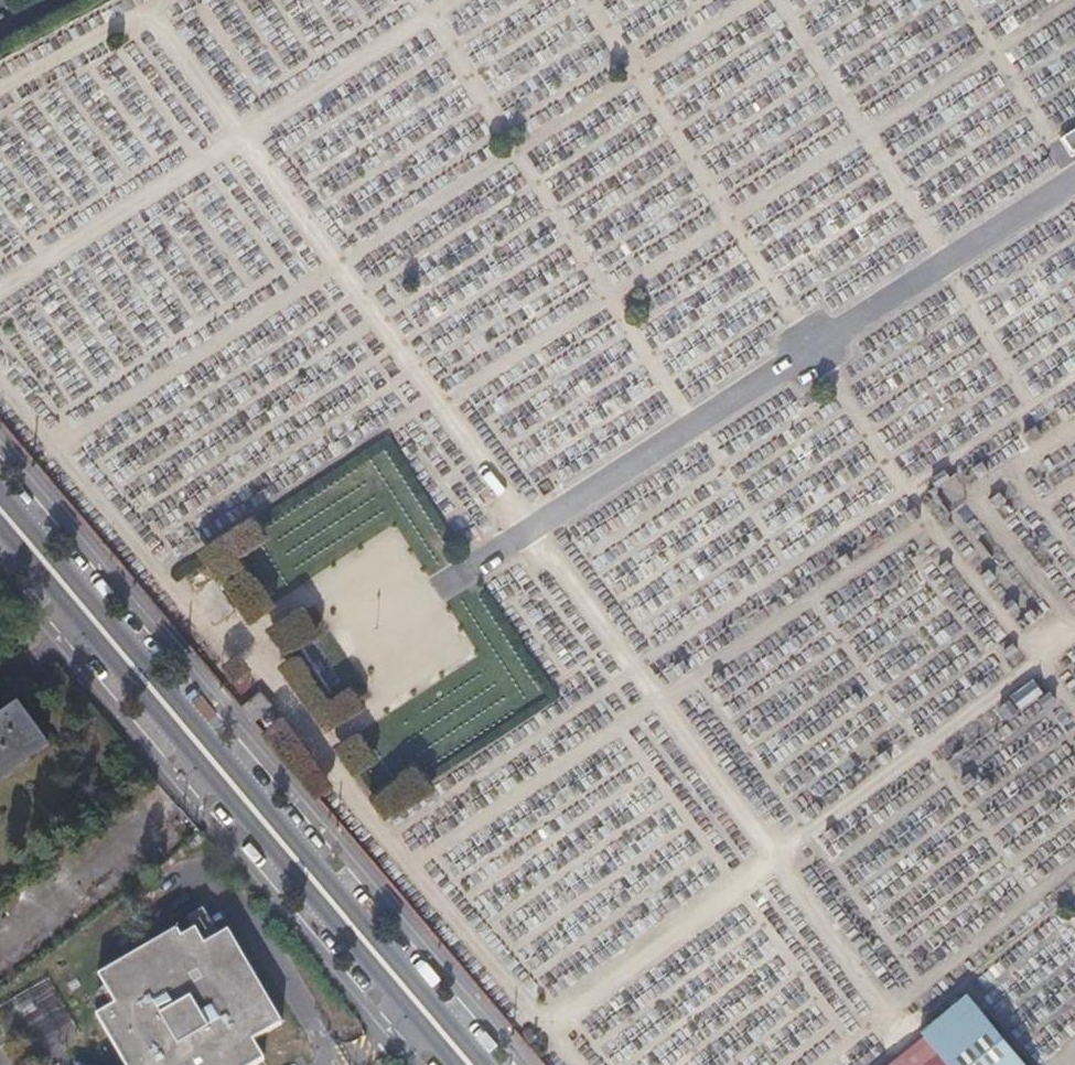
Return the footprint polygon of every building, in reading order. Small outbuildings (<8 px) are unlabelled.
[(1064,138),(1074,153),(1074,152),(1074,131),(1064,138)] [(25,716),(9,695),(0,701),(0,768),(41,738),(25,716)] [(101,981),(115,1006),(98,1017),(126,1064),(251,1064),(264,1057),(253,1038),(282,1021),(228,929),(203,943),(195,928),(181,936),(177,930),(99,977),(101,981)] [(964,993),(918,1029),(923,1034),(884,1064),(1023,1064),(964,993)]
